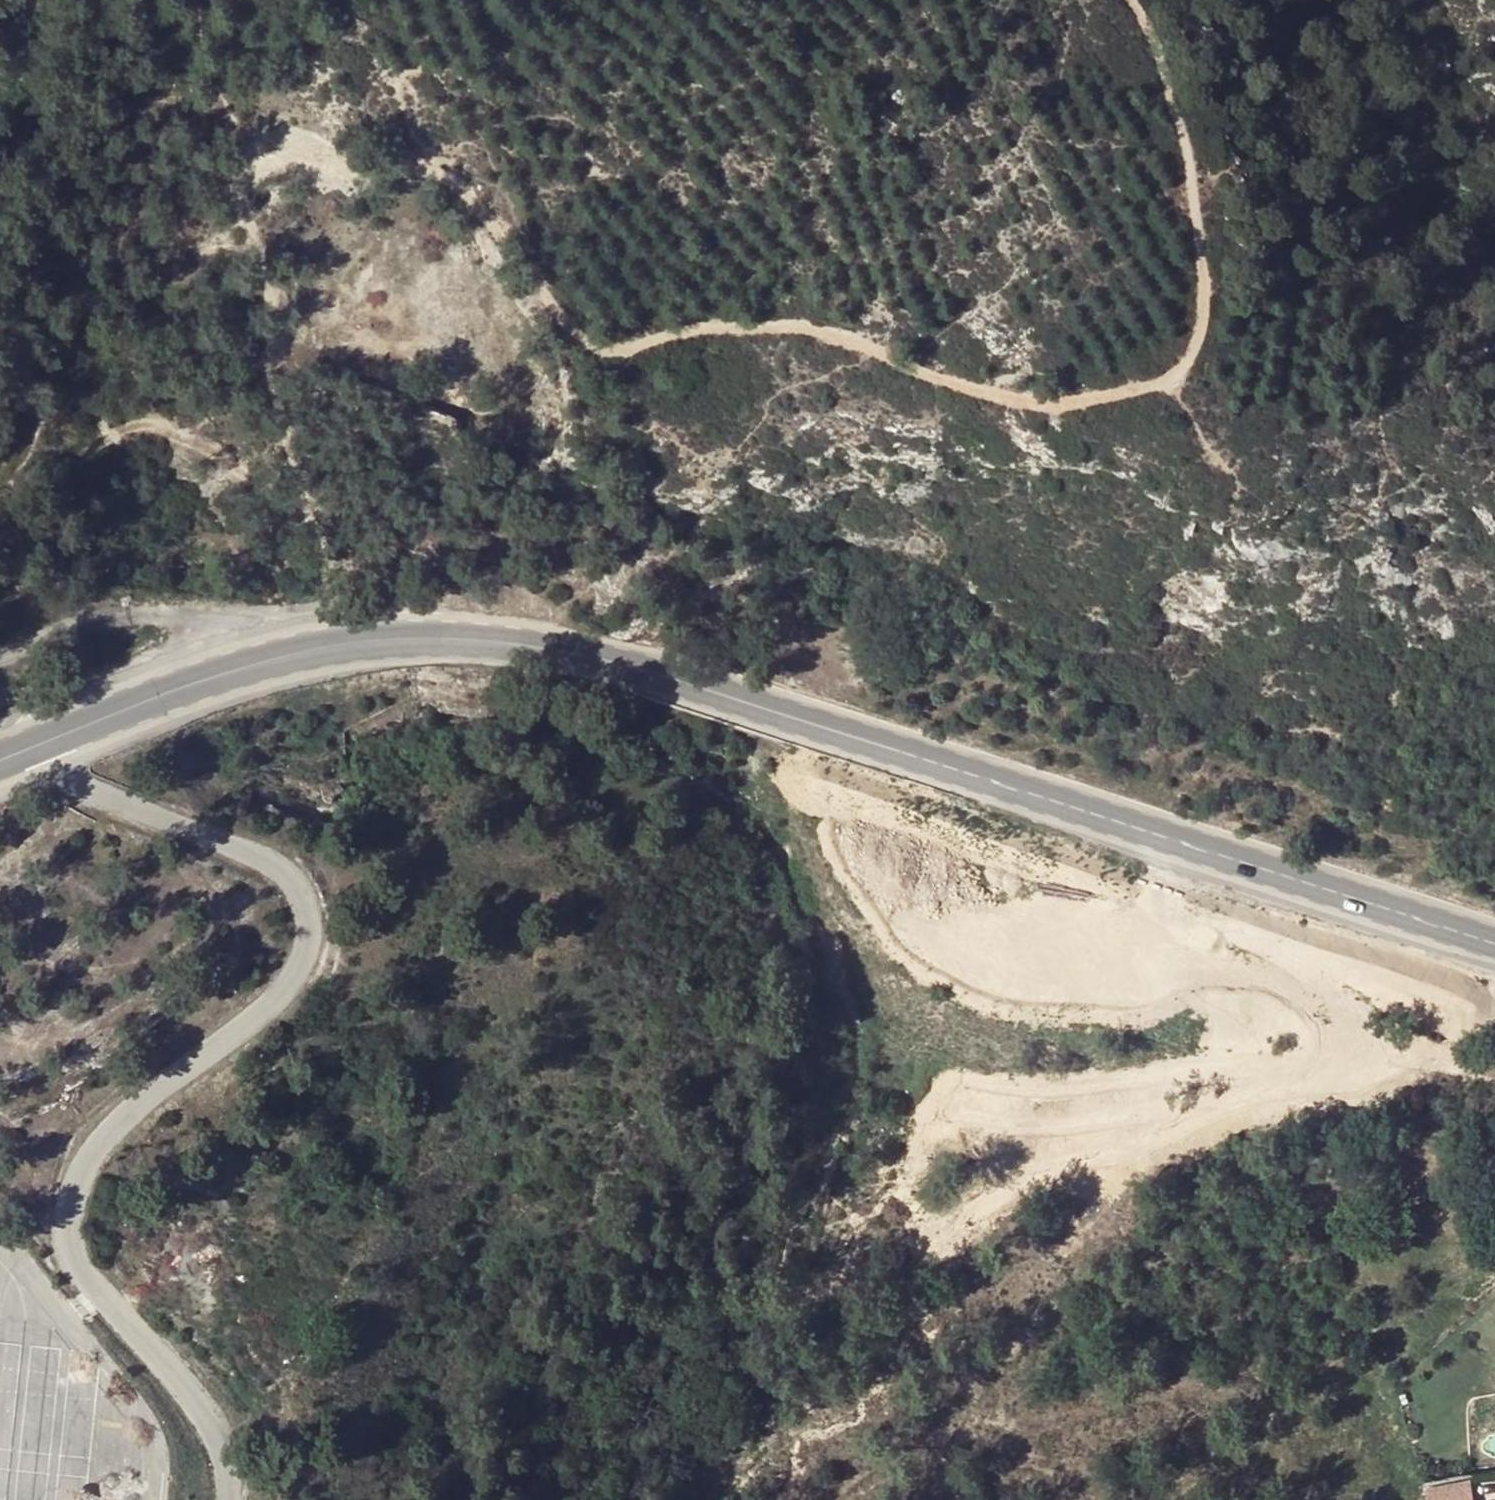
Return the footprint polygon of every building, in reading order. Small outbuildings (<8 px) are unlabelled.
[(1426,1499),(1473,1499),(1471,1476),(1424,1480),(1426,1499)]
